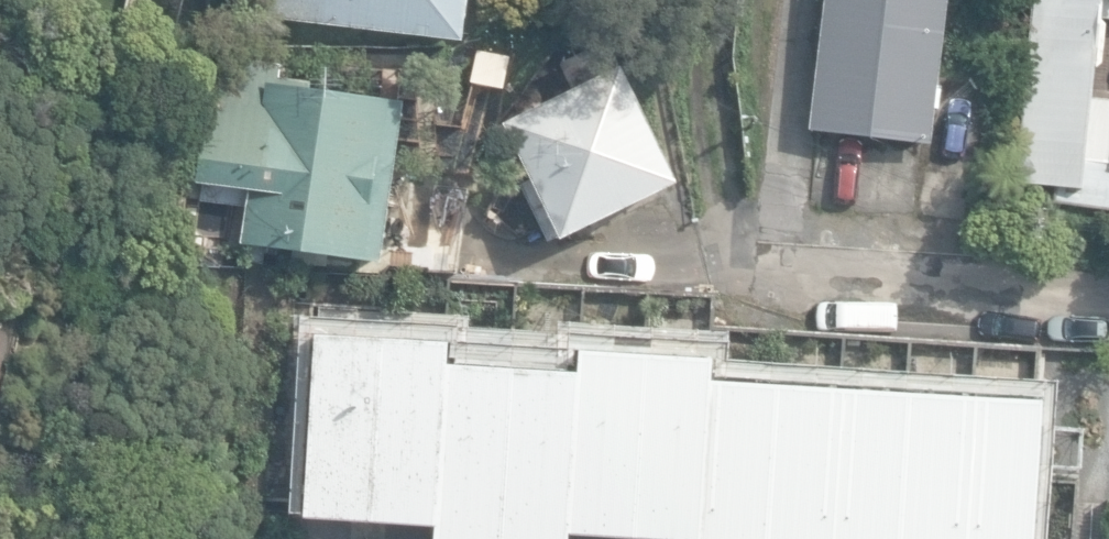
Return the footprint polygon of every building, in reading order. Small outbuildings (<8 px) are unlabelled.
[(463,42),(468,0),(261,0),(259,17),(463,42)] [(932,146),(949,0),(827,0),(812,132),(932,146)] [(1088,97),(1095,18),(1108,19),(1108,0),(1025,0),(1010,183),(1055,187),(1081,189),(1088,97)] [(244,245),(382,267),(408,102),(254,78),(256,62),(219,56),(197,197),(250,206),(244,245)] [(518,186),(549,247),(674,184),(617,68),(501,126),(528,181),(518,186)] [(1055,187),(1054,205),(1108,209),(1108,99),(1088,97),(1081,189),(1055,187)] [(448,366),(449,346),(315,338),(304,518),(435,526),(434,538),(566,538),(567,534),(650,538),(700,538),(709,388),(711,361),(578,353),(577,374),(448,366)] [(709,388),(700,538),(1043,538),(1051,409),(709,388)]
